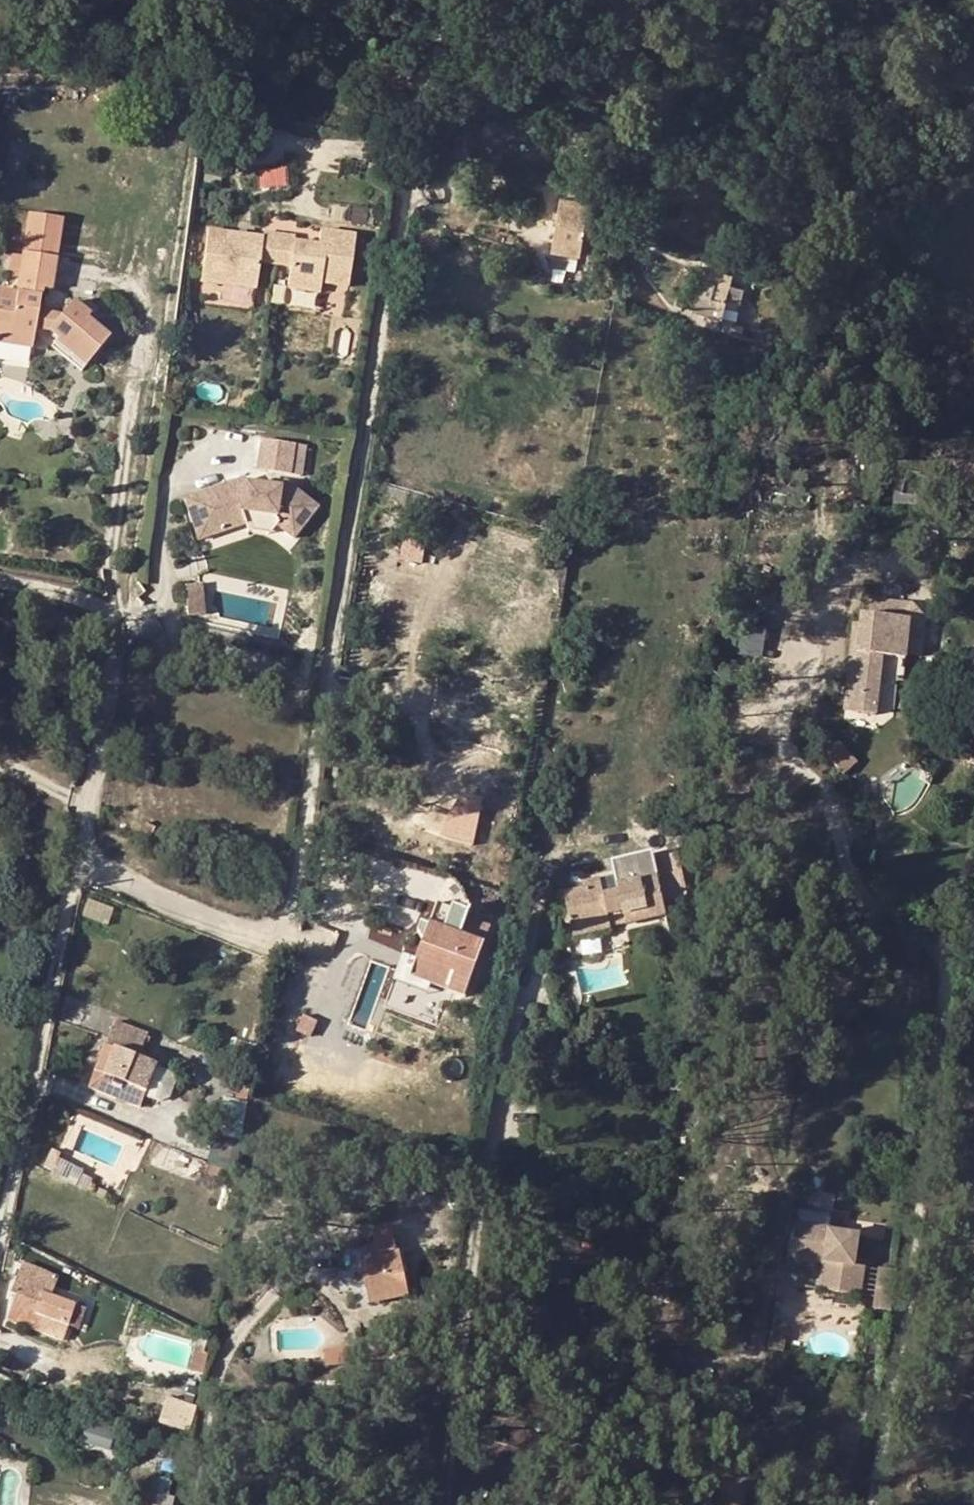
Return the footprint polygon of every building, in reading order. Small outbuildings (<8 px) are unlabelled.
[(91,80),(100,88),(112,77),(104,68),(91,80)] [(588,145),(580,144),(578,157),(585,158),(588,145)] [(591,205),(564,197),(548,248),(575,256),(591,205)] [(34,222),(29,253),(56,258),(61,258),(66,228),(34,222)] [(211,231),(203,282),(258,290),(262,263),(293,268),(290,290),(322,294),(323,284),(351,288),(358,237),(331,233),(328,248),(297,243),(298,238),(267,234),(266,239),(211,231)] [(97,351),(108,337),(87,319),(91,315),(73,300),(60,315),(38,312),(42,289),(50,290),(56,258),(29,253),(24,252),(23,256),(18,279),(16,292),(14,303),(0,300),(0,326),(10,328),(7,344),(31,349),(35,328),(47,330),(59,338),(56,340),(73,354),(84,340),(97,351)] [(11,254),(7,277),(18,279),(23,256),(11,254)] [(709,269),(707,284),(731,287),(733,272),(709,269)] [(16,292),(0,289),(0,300),(14,303),(16,292)] [(725,302),(698,293),(694,306),(721,315),(725,302)] [(0,326),(0,343),(7,344),(10,328),(0,326)] [(73,354),(86,364),(97,351),(84,340),(73,354)] [(293,444),(262,438),(257,471),(265,472),(288,476),(293,444)] [(288,476),(299,478),(305,445),(293,444),(288,476)] [(265,472),(257,471),(256,478),(245,476),(244,479),(246,485),(263,485),(265,472)] [(246,485),(244,479),(212,494),(217,506),(194,517),(205,543),(251,523),(252,515),(271,518),(278,522),(277,530),(294,543),(318,511),(284,483),(281,488),(263,485),(246,485)] [(217,506),(212,494),(188,505),(194,517),(217,506)] [(252,515),(251,523),(254,531),(271,534),(272,530),(277,530),(278,522),(271,518),(252,515)] [(189,614),(204,613),(202,583),(187,584),(189,614)] [(857,700),(852,700),(851,712),(856,712),(856,714),(880,717),(886,658),(912,661),(916,622),(866,617),(857,700)] [(842,774),(857,762),(840,742),(825,754),(842,774)] [(481,799),(463,794),(452,839),(471,844),(481,799)] [(660,889),(657,877),(616,886),(618,893),(603,896),(600,880),(583,883),(584,890),(565,894),(574,935),(610,927),(608,915),(622,913),(624,924),(666,915),(665,911),(679,909),(674,886),(660,889)] [(607,887),(605,879),(600,880),(603,896),(618,893),(616,886),(607,887)] [(424,938),(417,960),(411,976),(448,990),(464,996),(489,928),(466,920),(468,914),(437,903),(424,938)] [(608,915),(610,927),(624,924),(622,913),(608,915)] [(683,926),(674,927),(676,937),(685,935),(683,926)] [(116,1021),(110,1035),(142,1050),(148,1034),(116,1021)] [(139,1057),(142,1050),(110,1035),(106,1046),(114,1049),(104,1075),(95,1072),(90,1087),(142,1107),(147,1095),(158,1068),(159,1065),(139,1057)] [(114,1049),(106,1046),(95,1072),(104,1075),(114,1049)] [(173,1075),(158,1068),(147,1095),(162,1102),(171,1098),(177,1083),(173,1075)] [(245,1101),(226,1097),(222,1115),(242,1119),(245,1101)] [(961,1114),(973,1130),(973,1105),(961,1114)] [(785,1238),(820,1239),(820,1224),(785,1223),(785,1238)] [(852,1244),(819,1243),(820,1239),(785,1238),(784,1273),(818,1274),(817,1302),(859,1304),(861,1275),(852,1275),(844,1275),(844,1266),(852,1266),(852,1244)] [(362,1260),(370,1301),(406,1295),(397,1253),(362,1260)] [(29,1311),(23,1325),(64,1339),(69,1325),(77,1305),(52,1295),(58,1279),(23,1265),(11,1293),(16,1295),(13,1304),(29,1311)] [(844,1275),(852,1275),(852,1266),(844,1266),(844,1275)] [(875,1313),(894,1314),(895,1277),(876,1277),(875,1313)] [(13,1304),(7,1319),(23,1325),(29,1311),(13,1304)] [(79,1330),(86,1308),(77,1305),(69,1325),(79,1330)] [(790,1340),(774,1340),(774,1355),(789,1356),(790,1340)] [(774,1364),(789,1364),(789,1356),(774,1355),(774,1364)] [(159,1426),(184,1435),(191,1411),(167,1402),(159,1426)] [(94,1415),(85,1439),(114,1450),(123,1426),(94,1415)] [(146,1415),(142,1424),(154,1427),(157,1418),(146,1415)] [(153,1493),(169,1497),(172,1482),(156,1478),(153,1493)] [(169,1497),(153,1493),(151,1504),(168,1504),(169,1497)]
